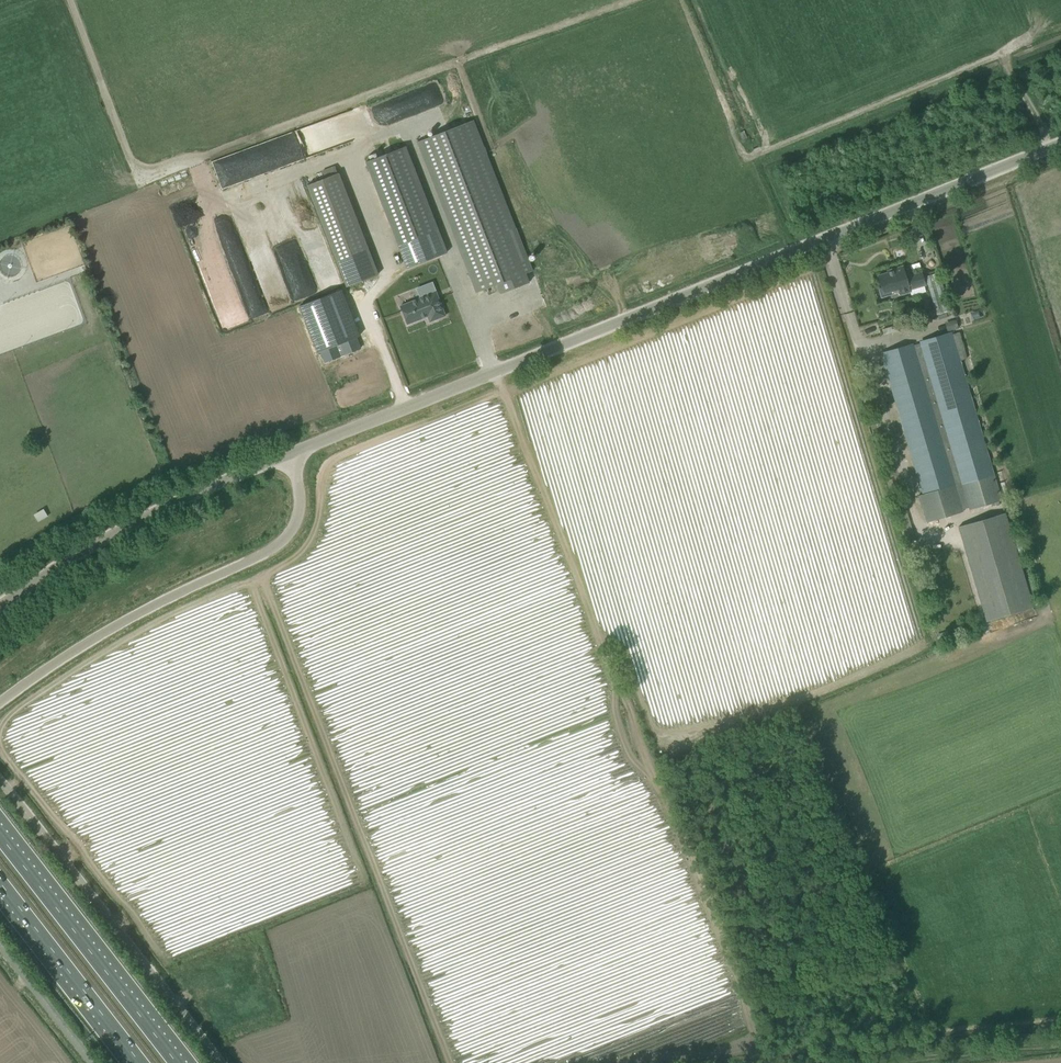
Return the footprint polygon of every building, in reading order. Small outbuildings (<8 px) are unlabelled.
[(438,91),(384,104),(389,121),(406,116),(406,114),(434,107),(432,101),(440,99),(438,91)] [(532,271),(473,120),(417,142),(476,293),(497,285),(501,294),(528,283),(525,274),(532,271)] [(255,167),(261,165),(258,153),(255,154),(253,147),(211,159),(220,188),(258,176),(255,167)] [(404,147),(364,162),(406,269),(445,254),(404,147)] [(307,185),(347,287),(377,275),(335,166),(322,171),(325,178),(307,185)] [(295,210),(310,244),(318,240),(314,230),(318,228),(308,205),(295,210)] [(241,262),(216,270),(222,288),(229,286),(230,289),(248,283),(241,262)] [(925,285),(921,272),(905,277),(902,266),(887,271),(888,273),(878,276),(881,286),(878,287),(881,297),(890,295),(889,292),(898,289),(900,295),(910,292),(909,290),(925,285)] [(950,311),(938,272),(925,276),(936,315),(950,311)] [(400,306),(407,324),(427,316),(429,322),(445,316),(438,297),(423,303),(420,297),(420,298),(400,306)] [(947,330),(958,327),(955,319),(945,323),(947,330)] [(881,355),(922,494),(918,495),(926,523),(963,511),(962,509),(968,507),(969,510),(1000,500),(992,475),(952,334),(881,355)] [(355,336),(320,350),(324,361),(359,347),(355,336)] [(958,526),(986,621),(1033,608),(1005,513),(958,526)]
